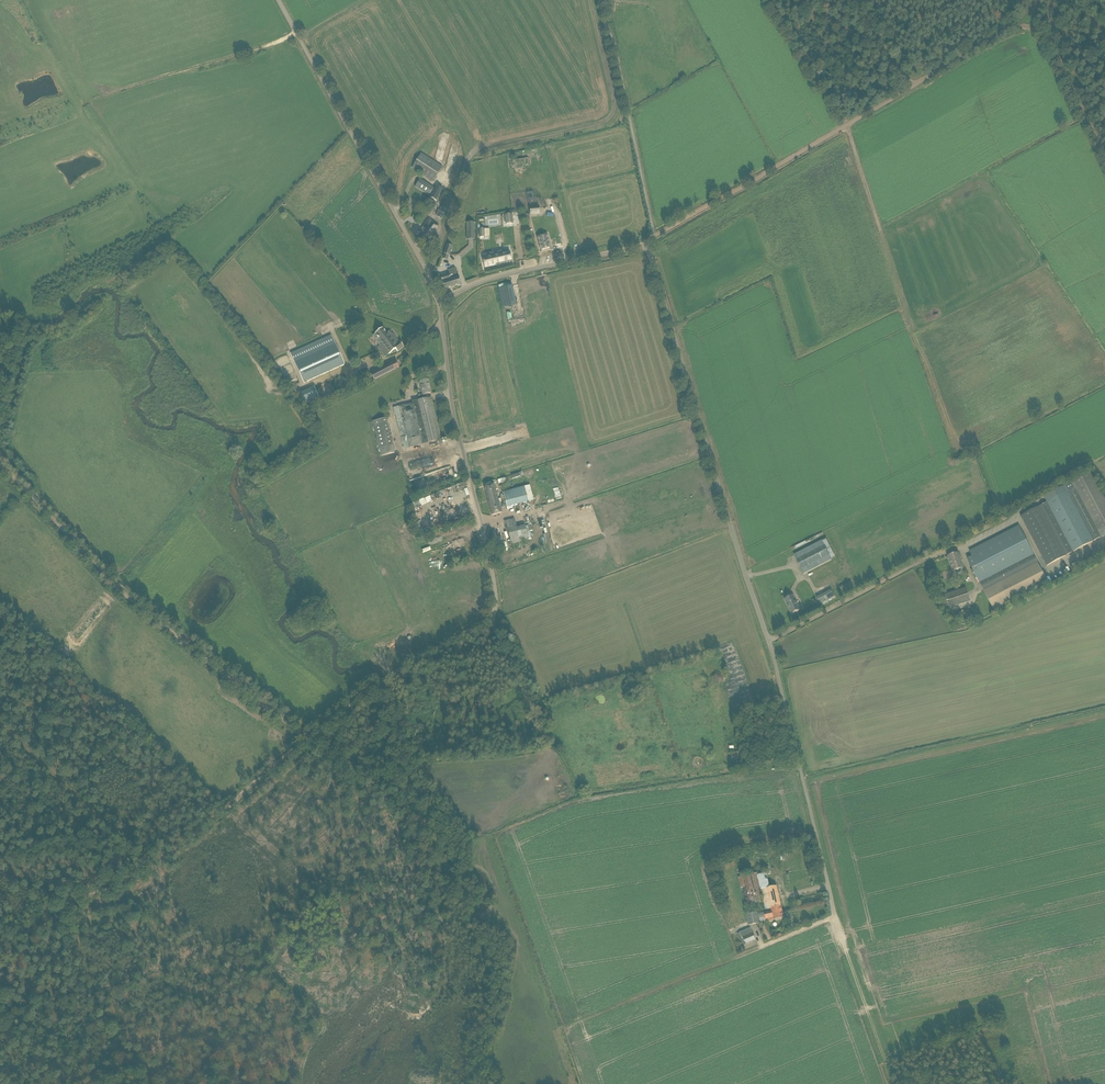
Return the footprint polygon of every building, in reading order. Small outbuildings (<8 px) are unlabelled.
[(412,168),(433,182),(442,167),(422,154),(412,168)] [(429,195),(433,188),(420,179),(415,187),(429,195)] [(439,182),(437,186),(430,197),(436,200),(445,185),(439,182)] [(414,188),(412,191),(409,195),(424,204),(428,197),(414,188)] [(441,205),(442,205),(438,216),(444,218),(447,207),(448,203),(443,201),(441,205)] [(421,233),(420,234),(417,238),(425,244),(439,225),(429,218),(419,232),(421,233)] [(546,235),(538,237),(541,250),(550,248),(546,235)] [(447,245),(444,254),(449,256),(450,255),(450,253),(453,246),(447,245)] [(483,259),(485,268),(512,262),(510,252),(505,253),(504,251),(483,256),(484,258),(483,259)] [(461,285),(459,280),(458,276),(455,268),(448,270),(449,274),(450,274),(454,287),(461,285)] [(449,274),(445,275),(440,277),(442,282),(441,282),(444,290),(454,287),(450,274),(449,274)] [(515,304),(513,292),(512,286),(499,289),(500,294),(502,307),(515,304)] [(378,338),(375,341),(378,345),(377,345),(379,347),(378,347),(385,357),(396,349),(398,352),(400,350),(404,347),(400,341),(399,342),(393,334),(392,335),(389,332),(387,334),(382,328),(378,331),(375,334),(378,338)] [(291,354),(304,383),(344,365),(335,345),(331,335),(291,354)] [(370,374),(374,381),(399,369),(395,361),(370,374)] [(428,380),(423,381),(419,382),(422,395),(418,396),(419,400),(429,398),(427,394),(431,393),(428,380)] [(429,398),(419,400),(412,402),(412,404),(422,444),(441,439),(431,397),(429,398)] [(412,404),(399,407),(409,447),(422,444),(412,404)] [(386,418),(373,422),(381,456),(394,452),(386,418)] [(435,472),(409,479),(412,490),(439,482),(437,476),(436,476),(435,472)] [(1071,483),(1074,489),(1100,538),(1100,539),(1104,536),(1104,497),(1092,472),(1071,483)] [(519,477),(518,473),(497,479),(498,483),(519,477)] [(515,479),(516,486),(533,482),(531,475),(515,479)] [(1071,483),(1063,487),(1084,527),(1093,543),(1100,539),(1100,538),(1074,489),(1071,483)] [(502,513),(500,508),(499,508),(498,503),(499,502),(494,485),(484,487),(492,515),(502,513)] [(528,502),(524,487),(503,492),(507,507),(528,502)] [(1063,487),(1044,497),(1048,503),(1074,553),(1093,543),(1084,527),(1063,487)] [(431,495),(414,501),(417,508),(433,502),(431,495)] [(444,505),(446,510),(457,507),(455,501),(444,505)] [(1048,503),(1040,507),(1066,556),(1074,553),(1048,503)] [(1066,556),(1040,507),(1021,517),(1047,566),(1066,556)] [(515,519),(511,520),(506,521),(508,529),(517,527),(515,519)] [(525,525),(517,527),(508,529),(511,544),(528,540),(525,525)] [(981,584),(1034,556),(1018,526),(969,551),(972,557),(968,559),(981,584)] [(450,549),(469,543),(466,536),(448,543),(450,549)] [(826,539),(822,541),(831,559),(835,557),(826,539)] [(831,559),(822,541),(794,555),(804,574),(831,559)] [(958,553),(948,556),(949,561),(953,572),(955,571),(955,572),(956,573),(957,574),(958,574),(959,574),(960,573),(961,573),(961,572),(961,571),(961,570),(961,569),(963,568),(960,558),(960,557),(958,553)] [(1034,556),(981,584),(984,590),(1037,563),(1034,556)] [(1037,563),(984,590),(984,591),(995,611),(1048,583),(1048,582),(1042,572),(1037,563)] [(946,594),(940,596),(945,610),(951,608),(970,601),(967,593),(965,588),(946,594)] [(820,605),(835,597),(831,590),(816,598),(820,605)] [(792,614),(800,610),(793,596),(784,600),(792,614)] [(734,753),(735,760),(738,759),(741,759),(744,758),(742,751),(734,753)] [(777,886),(771,887),(761,889),(758,873),(739,878),(744,906),(764,901),(765,910),(771,909),(772,911),(764,912),(765,916),(782,912),(777,886)] [(756,924),(754,912),(746,914),(748,925),(756,924)] [(784,918),(782,912),(765,916),(766,922),(784,918)] [(750,928),(744,930),(740,932),(742,938),(743,937),(744,940),(741,941),(743,945),(756,940),(750,928)]
